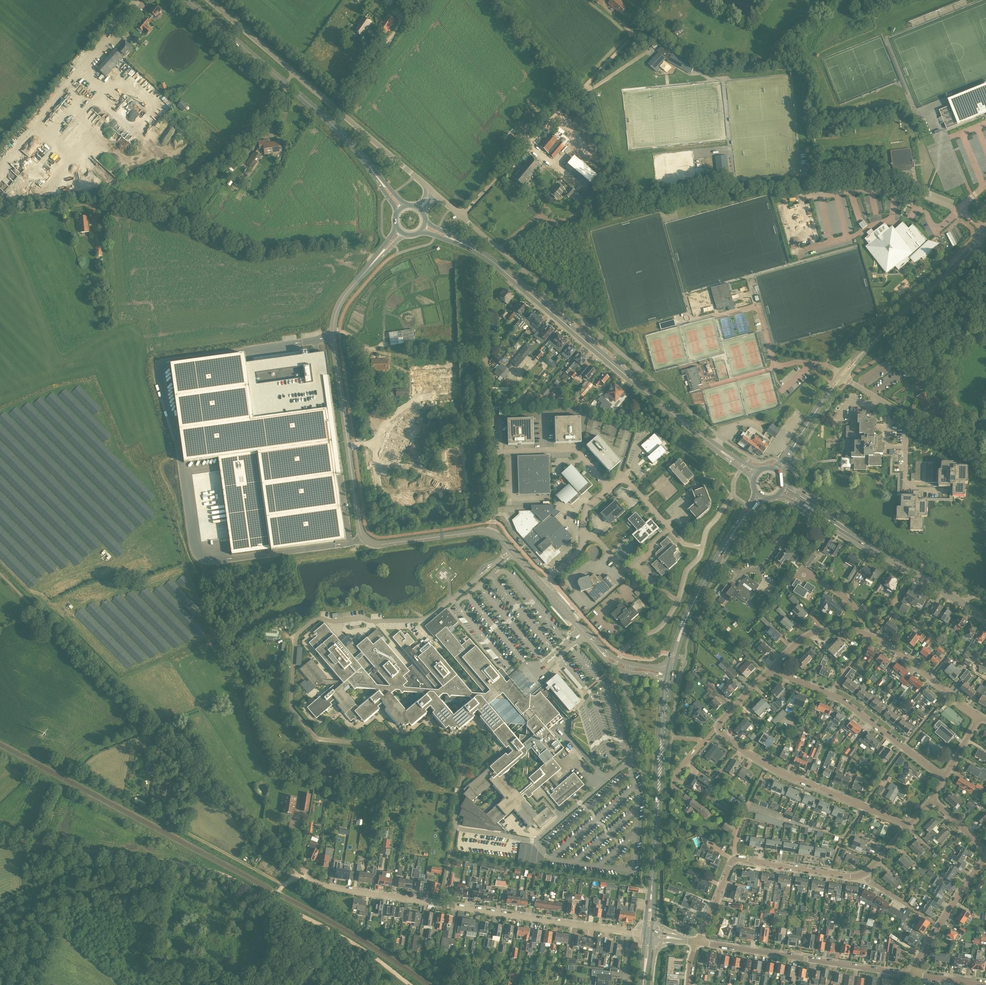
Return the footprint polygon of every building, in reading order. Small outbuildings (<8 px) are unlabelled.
[(621,14),(627,7),(621,3),(622,2),(620,0),(611,0),(608,3),(615,9),(621,14)] [(148,14),(151,17),(153,14),(155,16),(158,18),(161,15),(158,12),(160,10),(155,5),(153,8),(152,7),(149,11),(150,12),(148,14)] [(377,28),(386,34),(395,20),(387,14),(381,22),(377,28)] [(366,31),(372,22),(363,16),(357,25),(358,26),(354,31),(361,36),(364,30),(366,31)] [(147,26),(150,22),(145,18),(138,27),(146,34),(151,29),(147,26)] [(684,34),(685,33),(685,32),(681,27),(674,32),(678,38),(684,34)] [(98,69),(106,77),(115,67),(117,68),(121,64),(119,62),(133,47),(125,41),(116,51),(115,51),(98,69)] [(672,53),(672,54),(669,53),(670,51),(661,47),(657,51),(658,52),(659,53),(648,64),(656,72),(659,69),(657,67),(665,59),(684,69),(691,73),(695,66),(672,53)] [(164,82),(159,85),(161,90),(167,88),(164,82)] [(946,129),(985,113),(985,91),(982,93),(981,90),(950,103),(951,105),(939,110),(946,129)] [(177,106),(183,112),(188,106),(182,101),(177,106)] [(521,115),(524,118),(527,114),(531,118),(534,114),(527,108),(521,115)] [(545,138),(547,139),(544,141),(543,140),(538,145),(554,158),(565,146),(549,133),(545,138)] [(264,152),(265,155),(281,152),(281,150),(279,142),(268,144),(267,140),(258,142),(260,149),(264,148),(264,152)] [(912,161),(910,149),(891,151),(892,163),(891,163),(891,165),(892,165),(893,170),(894,176),(914,173),(913,167),(912,162),(914,162),(913,160),(912,161)] [(255,151),(246,164),(254,168),(262,156),(255,151)] [(530,156),(512,177),(523,186),(541,165),(530,156)] [(727,156),(715,157),(717,172),(728,171),(727,156)] [(572,158),(565,167),(588,186),(596,177),(572,158)] [(229,168),(233,171),(239,164),(235,161),(229,168)] [(553,190),(553,189),(549,193),(556,198),(560,194),(561,194),(563,192),(569,198),(575,191),(571,187),(567,192),(558,185),(553,190)] [(861,195),(857,197),(864,219),(868,217),(861,195)] [(87,217),(79,217),(80,223),(79,223),(80,232),(89,231),(88,222),(87,217)] [(873,232),(871,229),(867,233),(869,236),(865,239),(869,245),(866,247),(886,273),(895,266),(898,270),(911,258),(914,262),(921,257),(923,259),(932,251),(930,248),(931,247),(929,244),(927,246),(926,245),(929,242),(913,225),(908,228),(903,222),(895,230),(892,227),(889,229),(885,223),(873,232)] [(951,231),(947,233),(953,246),(957,245),(951,231)] [(728,283),(711,288),(715,305),(716,305),(717,310),(727,307),(728,310),(730,310),(730,309),(735,308),(735,306),(734,306),(733,302),(728,283)] [(511,295),(507,291),(506,291),(505,289),(498,296),(507,304),(513,297),(511,295)] [(519,320),(521,322),(525,318),(521,315),(523,312),(525,314),(527,310),(525,308),(526,307),(525,306),(526,305),(523,303),(522,304),(521,303),(519,306),(518,305),(516,307),(517,308),(515,311),(513,313),(511,312),(507,318),(510,321),(514,316),(519,320)] [(499,314),(505,319),(509,314),(503,309),(499,314)] [(529,326),(529,327),(537,316),(533,313),(528,319),(527,319),(525,318),(521,322),(517,327),(520,329),(521,328),(522,327),(525,324),(525,323),(529,326)] [(537,316),(529,327),(532,329),(531,330),(534,333),(540,327),(538,326),(542,321),(537,316)] [(659,324),(661,330),(677,326),(675,320),(674,320),(659,324)] [(539,335),(545,340),(553,330),(548,326),(545,329),(539,335)] [(389,332),(390,345),(415,342),(413,329),(389,332)] [(553,347),(562,337),(557,333),(551,340),(547,345),(549,347),(554,342),(556,344),(553,347)] [(562,337),(553,347),(559,352),(564,348),(562,347),(567,342),(562,337)] [(245,354),(171,364),(185,462),(219,458),(232,555),(271,549),(272,550),(346,540),(323,377),(329,376),(326,352),(309,355),(308,345),(301,345),(302,356),(247,363),(245,354)] [(531,351),(525,346),(511,362),(517,368),(531,351)] [(568,354),(570,356),(576,350),(573,347),(572,347),(570,346),(568,349),(567,349),(565,352),(563,354),(566,356),(568,354)] [(534,356),(538,359),(543,354),(539,350),(534,356)] [(573,368),(583,356),(579,352),(574,359),(575,360),(569,367),(568,366),(564,371),(567,374),(572,368),(573,368)] [(497,354),(491,360),(497,365),(502,359),(497,354)] [(550,360),(553,362),(550,365),(553,367),(555,364),(556,365),(561,360),(555,355),(550,360)] [(587,359),(583,356),(573,368),(575,369),(580,364),(582,365),(587,359)] [(371,360),(372,374),(379,373),(379,371),(388,370),(388,359),(371,360)] [(455,361),(414,362),(414,383),(436,383),(436,391),(457,391),(455,361)] [(492,371),(499,376),(506,368),(501,364),(498,368),(495,367),(492,371)] [(577,374),(581,378),(583,375),(588,380),(596,371),(590,366),(588,367),(586,365),(577,374)] [(697,372),(696,372),(695,367),(682,371),(683,376),(687,375),(692,392),(700,390),(698,384),(700,384),(697,372)] [(602,386),(604,384),(609,378),(604,373),(599,379),(594,384),(597,386),(599,384),(602,386)] [(592,383),(594,381),(591,379),(580,393),(584,396),(592,385),(593,384),(592,383)] [(623,392),(615,384),(606,394),(604,397),(607,399),(609,397),(615,401),(620,396),(622,398),(626,394),(623,392)] [(920,401),(924,409),(939,401),(936,395),(932,397),(928,390),(917,397),(920,401)] [(597,400),(601,403),(600,405),(599,408),(599,409),(606,411),(612,405),(601,396),(597,400)] [(947,401),(957,418),(964,415),(954,398),(947,401)] [(890,475),(894,475),(894,473),(892,473),(893,461),(898,461),(899,454),(887,454),(887,455),(881,455),(882,434),(876,434),(876,416),(873,416),(873,414),(866,414),(866,410),(862,410),(862,412),(852,412),(851,426),(847,426),(847,454),(846,454),(846,457),(842,457),(842,458),(841,458),(841,462),(840,463),(841,464),(841,467),(842,467),(842,468),(845,468),(846,469),(847,468),(850,468),(850,467),(854,467),(854,470),(867,470),(867,464),(869,464),(869,466),(881,466),(881,457),(891,457),(890,475)] [(399,435),(400,436),(405,431),(410,429),(411,430),(418,421),(407,413),(405,415),(400,411),(388,421),(374,448),(381,452),(382,450),(390,454),(399,435)] [(571,441),(571,443),(581,442),(580,417),(554,418),(555,440),(564,439),(564,442),(571,441)] [(525,443),(525,441),(533,441),(533,418),(507,419),(508,445),(518,444),(518,443),(525,443)] [(780,430),(772,424),(766,432),(775,438),(780,430)] [(752,454),(754,455),(756,453),(759,455),(761,456),(762,456),(763,454),(763,453),(770,443),(756,433),(754,435),(748,431),(746,434),(744,432),(741,436),(743,437),(738,444),(745,449),(751,453),(752,454)] [(649,460),(653,464),(666,452),(659,444),(662,442),(655,434),(641,446),(651,458),(649,460)] [(586,446),(609,472),(620,462),(597,436),(586,446)] [(943,462),(954,462),(960,463),(960,454),(940,446),(914,445),(913,461),(916,461),(921,461),(933,462),(943,462)] [(537,485),(538,494),(550,494),(549,455),(517,456),(518,485),(537,485)] [(455,457),(445,458),(446,470),(447,470),(448,496),(465,495),(463,463),(455,463),(455,457)] [(680,461),(674,465),(669,469),(673,473),(674,472),(682,482),(681,482),(685,486),(689,482),(688,481),(693,476),(685,467),(686,466),(683,463),(682,464),(680,461)] [(950,499),(938,499),(938,501),(953,501),(953,495),(965,495),(965,484),(967,484),(967,467),(954,467),(954,462),(943,462),(942,470),(939,470),(939,487),(946,487),(946,491),(950,491),(950,495),(950,499)] [(562,474),(573,486),(573,485),(580,494),(581,495),(592,485),(584,477),(582,479),(574,470),(572,472),(569,468),(562,474)] [(894,475),(896,475),(896,477),(898,477),(897,495),(902,495),(902,507),(898,507),(898,520),(909,520),(909,518),(911,518),(910,529),(923,529),(923,517),(926,517),(927,500),(938,501),(938,499),(921,498),(921,491),(914,491),(913,493),(903,493),(899,493),(900,473),(894,473),(894,475)] [(573,485),(573,486),(570,488),(568,486),(557,496),(562,502),(563,501),(565,504),(569,501),(572,504),(579,498),(578,496),(580,494),(573,485)] [(710,501),(711,501),(705,487),(693,492),(696,500),(695,504),(689,509),(697,519),(709,509),(708,509),(708,508),(709,508),(709,507),(710,506),(710,505),(710,504),(710,503),(710,502),(710,501)] [(601,514),(610,523),(624,511),(615,501),(601,514)] [(517,530),(525,538),(551,516),(553,518),(554,517),(560,512),(553,509),(553,505),(532,506),(532,511),(520,511),(520,515),(513,520),(517,530)] [(631,520),(628,523),(630,526),(633,523),(638,528),(640,530),(633,535),(634,535),(641,544),(642,543),(657,530),(658,529),(651,520),(646,525),(635,513),(629,519),(631,520)] [(551,516),(525,538),(547,563),(556,555),(554,552),(556,550),(557,550),(572,537),(554,517),(553,518),(551,516)] [(772,540),(777,544),(784,536),(779,532),(772,540)] [(655,555),(658,559),(652,565),(662,576),(668,570),(669,569),(677,563),(675,561),(676,560),(677,561),(683,556),(678,550),(677,551),(676,550),(678,549),(674,545),(673,544),(668,537),(660,544),(663,547),(655,554),(655,555)] [(832,540),(829,538),(821,551),(824,554),(827,549),(831,552),(830,553),(835,556),(842,546),(837,543),(836,544),(831,542),(832,540)] [(775,559),(782,564),(786,559),(789,561),(790,559),(795,553),(787,546),(785,549),(784,549),(782,551),(781,551),(775,559)] [(846,562),(853,566),(846,577),(850,579),(854,572),(860,562),(857,560),(858,558),(850,554),(846,562)] [(864,566),(860,573),(866,577),(866,578),(873,582),(879,572),(872,568),(870,570),(864,566)] [(601,581),(594,573),(589,577),(589,576),(578,579),(579,579),(578,581),(577,581),(581,592),(585,590),(595,602),(616,584),(608,575),(601,581)] [(739,595),(737,597),(746,604),(749,600),(750,600),(758,590),(757,589),(760,585),(747,576),(745,578),(744,580),(743,579),(738,586),(738,587),(738,588),(732,583),(722,595),(732,602),(738,594),(739,595)] [(883,582),(885,584),(885,585),(888,587),(887,590),(891,592),(892,590),(893,589),(894,589),(895,588),(895,587),(895,586),(895,585),(898,581),(895,579),(896,578),(893,576),(893,577),(890,576),(888,578),(886,577),(883,582)] [(804,589),(798,585),(800,582),(797,579),(793,585),(797,588),(794,591),(793,593),(797,595),(798,594),(803,598),(807,592),(810,594),(812,591),(813,591),(813,590),(815,587),(808,583),(804,589)] [(720,590),(723,593),(728,586),(725,584),(720,590)] [(917,603),(921,606),(926,598),(914,590),(913,592),(909,590),(902,602),(903,603),(899,609),(896,608),(895,611),(904,616),(910,607),(906,604),(907,601),(915,606),(917,603)] [(827,607),(840,616),(844,609),(839,605),(839,606),(827,598),(828,596),(825,594),(821,599),(825,601),(823,604),(823,605),(820,610),(824,613),(827,607)] [(800,602),(793,595),(789,599),(796,606),(800,602)] [(622,624),(626,628),(632,623),(630,621),(631,620),(639,614),(632,607),(628,610),(622,603),(617,607),(619,609),(618,610),(618,609),(611,615),(617,621),(619,619),(621,621),(620,622),(622,624)] [(929,612),(937,616),(942,608),(935,603),(929,612)] [(793,611),(802,620),(807,614),(798,605),(793,611)] [(540,829),(555,816),(547,807),(537,815),(522,797),(525,794),(527,796),(531,793),(531,794),(550,778),(552,776),(561,769),(552,758),(563,749),(557,741),(559,740),(554,734),(552,736),(548,731),(562,718),(540,692),(547,686),(569,711),(581,702),(557,674),(545,684),(546,684),(530,697),(530,696),(530,695),(523,695),(521,693),(510,680),(507,683),(504,680),(504,679),(469,638),(461,644),(448,627),(452,624),(453,625),(458,620),(446,607),(425,625),(434,635),(435,634),(484,692),(472,691),(428,641),(420,647),(417,644),(412,648),(409,644),(414,640),(407,632),(405,634),(400,629),(392,636),(436,688),(432,688),(412,663),(407,667),(381,635),(382,634),(377,627),(364,638),(356,644),(352,640),(348,643),(345,646),(324,622),(313,631),(316,635),(308,641),(340,678),(338,680),(325,678),(327,676),(311,658),(299,668),(309,679),(306,681),(305,679),(300,683),(308,692),(320,682),(334,683),(307,706),(316,717),(332,705),(330,703),(335,699),(339,704),(337,705),(351,721),(353,719),(355,721),(356,720),(358,721),(359,722),(361,720),(364,722),(379,709),(378,707),(383,703),(387,708),(385,709),(398,725),(401,723),(403,725),(404,724),(405,724),(406,725),(408,723),(411,726),(427,713),(425,711),(430,706),(434,711),(432,713),(445,729),(448,727),(450,729),(451,728),(453,728),(453,729),(456,727),(458,730),(474,717),(472,715),(477,710),(481,715),(479,717),(506,748),(508,747),(512,751),(507,756),(505,753),(463,789),(466,792),(463,794),(463,795),(461,797),(460,803),(463,804),(462,806),(460,805),(459,811),(461,812),(460,814),(458,813),(457,819),(457,821),(457,822),(463,823),(463,825),(462,825),(501,831),(501,830),(501,828),(505,831),(506,831),(497,824),(514,809),(529,828),(532,825),(535,823),(540,829)] [(779,607),(776,610),(783,617),(786,614),(779,607)] [(942,608),(937,616),(947,623),(950,619),(947,617),(950,612),(942,608)] [(880,616),(874,612),(868,620),(873,624),(880,616)] [(954,620),(948,629),(954,632),(955,630),(958,626),(961,628),(962,627),(964,627),(964,626),(964,625),(964,624),(966,620),(960,617),(957,621),(954,620)] [(773,624),(767,618),(764,621),(765,623),(764,624),(769,628),(771,627),(773,624)] [(793,626),(786,618),(781,623),(788,630),(789,631),(792,628),(791,627),(793,626)] [(883,628),(893,636),(899,628),(889,620),(883,628)] [(977,628),(973,625),(974,625),(972,624),(970,627),(968,626),(963,634),(971,639),(975,633),(974,632),(977,628)] [(765,635),(770,639),(772,638),(776,642),(779,638),(780,636),(771,627),(769,628),(770,630),(767,633),(765,635)] [(265,636),(268,636),(268,639),(278,639),(278,630),(265,630),(265,636)] [(975,639),(973,638),(968,646),(971,648),(975,643),(976,644),(979,640),(982,642),(985,636),(985,631),(984,632),(982,630),(980,634),(979,633),(975,639)] [(912,632),(906,641),(913,646),(918,640),(921,642),(925,637),(921,633),(918,637),(912,632)] [(828,650),(837,659),(848,647),(839,639),(828,650)] [(771,651),(763,644),(758,649),(764,655),(767,652),(769,653),(771,651)] [(920,653),(926,657),(930,652),(927,650),(930,646),(927,644),(925,648),(924,647),(920,653)] [(742,647),(740,650),(747,656),(749,654),(742,647)] [(874,654),(872,652),(873,651),(869,648),(868,650),(867,649),(863,654),(868,657),(866,660),(869,662),(871,659),(874,654)] [(799,665),(803,669),(806,665),(805,665),(813,656),(814,657),(817,654),(811,649),(808,652),(800,661),(801,663),(799,665)] [(963,655),(968,659),(972,653),(967,650),(963,655)] [(935,656),(930,661),(936,666),(942,659),(939,657),(941,654),(938,651),(935,653),(937,655),(935,656)] [(880,655),(876,660),(881,664),(885,659),(880,655)] [(746,657),(740,663),(751,673),(755,668),(748,661),(750,659),(747,657),(746,657)] [(881,664),(879,666),(884,670),(890,662),(885,659),(881,664)] [(825,661),(822,660),(820,665),(823,666),(819,674),(828,678),(831,670),(825,668),(827,662),(825,661)] [(726,662),(723,664),(728,669),(732,672),(734,670),(726,662)] [(751,673),(740,663),(735,668),(746,678),(751,673)] [(853,666),(862,673),(864,670),(855,663),(853,666)] [(891,674),(895,677),(902,668),(896,664),(892,669),(890,672),(892,673),(891,674)] [(942,669),(949,676),(956,668),(952,664),(947,669),(945,666),(942,669)] [(899,681),(902,683),(905,679),(903,678),(907,673),(902,668),(895,677),(896,676),(900,679),(900,680),(899,681)] [(956,668),(949,676),(956,682),(959,680),(956,678),(961,673),(956,668)] [(728,669),(725,671),(729,675),(728,676),(733,680),(736,676),(731,672),(732,672),(728,669)] [(960,678),(963,680),(968,674),(970,672),(967,669),(960,678)] [(842,685),(847,689),(852,682),(851,681),(852,679),(852,677),(850,676),(852,673),(849,671),(843,679),(845,681),(842,685)] [(968,674),(963,680),(966,683),(972,676),(968,674)] [(907,685),(911,688),(917,680),(911,676),(908,681),(905,679),(902,683),(906,686),(907,685)] [(727,683),(725,685),(733,692),(738,687),(730,680),(728,678),(725,682),(727,683)] [(917,680),(911,688),(913,685),(916,688),(914,690),(917,692),(919,690),(923,685),(917,680)] [(706,685),(713,691),(715,688),(709,682),(706,685)] [(855,690),(857,691),(861,685),(858,683),(856,685),(852,682),(847,689),(853,693),(855,690)] [(960,689),(966,693),(970,688),(965,683),(960,689)] [(567,686),(576,695),(577,696),(579,695),(569,684),(567,686)] [(779,684),(771,693),(778,699),(775,702),(782,708),(784,705),(786,703),(787,701),(781,696),(786,690),(779,684)] [(733,692),(725,685),(721,690),(728,697),(733,692)] [(856,695),(861,699),(866,692),(863,690),(865,688),(861,685),(857,691),(858,692),(856,695)] [(913,700),(908,706),(909,707),(913,702),(915,704),(916,703),(917,704),(916,707),(915,709),(916,709),(918,708),(932,693),(927,688),(923,693),(921,691),(913,701),(913,700)] [(970,688),(966,693),(971,698),(976,692),(970,688)] [(868,700),(870,701),(874,695),(871,692),(869,693),(868,694),(866,692),(861,699),(866,703),(868,700)] [(937,697),(932,693),(918,708),(918,709),(921,706),(923,708),(926,705),(925,705),(929,700),(932,703),(937,697)] [(710,694),(707,698),(712,702),(710,704),(716,710),(721,704),(715,698),(715,699),(710,694)] [(806,698),(798,694),(795,701),(791,699),(789,704),(788,704),(787,706),(792,708),(794,705),(802,708),(806,698)] [(869,706),(874,709),(881,700),(874,695),(870,701),(872,702),(869,706)] [(768,705),(762,699),(757,705),(761,708),(762,708),(766,711),(770,707),(771,706),(777,712),(781,708),(774,702),(772,704),(771,703),(768,705)] [(882,710),(884,712),(888,706),(885,703),(883,706),(880,703),(882,701),(881,700),(874,709),(880,713),(882,710)] [(695,719),(696,718),(696,721),(699,720),(702,723),(703,723),(704,722),(705,722),(708,719),(704,715),(704,714),(700,710),(703,706),(697,701),(692,706),(698,711),(693,717),(695,719)] [(818,718),(821,719),(823,713),(826,706),(820,704),(819,706),(816,705),(814,709),(819,711),(818,714),(820,715),(818,718)] [(942,714),(950,721),(956,727),(957,726),(962,720),(948,708),(945,704),(939,711),(942,714)] [(764,713),(766,711),(762,708),(761,708),(757,705),(752,710),(759,716),(763,712),(764,713)] [(823,713),(821,719),(819,723),(823,725),(825,720),(824,719),(826,714),(829,715),(832,709),(826,706),(823,713)] [(888,706),(884,712),(885,713),(883,716),(888,720),(893,713),(890,711),(892,709),(890,707),(888,706)] [(916,712),(924,718),(926,715),(918,709),(916,712)] [(834,713),(825,731),(826,732),(829,729),(829,730),(833,724),(834,724),(837,726),(840,723),(842,720),(843,721),(846,717),(842,714),(841,715),(838,713),(837,715),(834,713)] [(895,721),(897,722),(902,716),(899,714),(897,716),(893,713),(888,720),(893,724),(895,721)] [(896,726),(902,730),(907,724),(904,721),(906,719),(902,716),(897,722),(898,723),(896,726)] [(745,719),(740,725),(748,733),(748,732),(746,730),(751,725),(745,719)] [(939,720),(936,724),(940,727),(936,732),(948,742),(951,738),(952,736),(953,737),(953,736),(949,733),(951,730),(939,720)] [(846,734),(848,736),(856,725),(851,721),(847,726),(846,726),(844,729),(847,732),(846,734)] [(908,721),(907,724),(902,730),(907,734),(910,730),(913,732),(916,727),(908,721)] [(748,733),(740,725),(734,731),(740,736),(742,734),(746,735),(748,733)] [(798,729),(803,732),(808,734),(810,735),(813,736),(814,733),(800,725),(798,729)] [(856,725),(848,736),(851,738),(853,736),(856,737),(858,735),(857,734),(861,729),(856,725)] [(866,750),(874,739),(868,734),(867,735),(864,732),(858,741),(867,747),(865,749),(866,750)] [(924,746),(925,747),(923,750),(927,753),(929,750),(938,757),(942,751),(929,741),(931,739),(924,733),(918,741),(922,743),(924,740),(927,742),(924,746)] [(759,742),(764,745),(769,737),(764,734),(759,742)] [(773,740),(769,737),(764,745),(766,746),(765,749),(766,748),(771,751),(774,747),(772,745),(773,742),(776,744),(777,741),(774,739),(773,740)] [(801,737),(796,749),(799,751),(801,745),(802,746),(804,741),(805,739),(801,737)] [(874,739),(866,750),(867,751),(870,748),(872,746),(875,749),(880,743),(874,739)] [(813,747),(810,756),(813,757),(818,744),(820,740),(818,740),(814,748),(813,747)] [(818,744),(813,757),(816,759),(822,745),(818,744)] [(724,753),(718,749),(719,749),(714,745),(705,757),(710,761),(713,756),(719,760),(724,753)] [(787,751),(789,747),(786,745),(784,750),(780,757),(786,760),(789,754),(787,752),(787,751)] [(851,750),(848,754),(857,761),(858,759),(853,754),(857,750),(853,747),(851,750)] [(882,747),(877,754),(879,756),(880,754),(882,756),(888,760),(893,753),(887,749),(886,751),(884,750),(885,749),(882,747)] [(985,762),(985,753),(984,752),(983,752),(979,749),(975,756),(985,762)] [(795,758),(793,765),(799,767),(804,754),(805,753),(802,752),(802,753),(801,752),(798,759),(795,758)] [(305,753),(301,758),(306,762),(310,757),(305,753)] [(804,754),(799,767),(805,769),(807,763),(810,764),(812,760),(809,759),(805,758),(806,754),(804,754)] [(158,762),(158,756),(153,755),(152,761),(150,760),(148,771),(150,771),(150,772),(157,774),(159,762),(158,762)] [(896,762),(901,767),(906,760),(900,756),(896,762)] [(208,758),(200,764),(202,767),(210,761),(208,758)] [(734,771),(739,774),(742,769),(738,767),(740,763),(733,759),(726,771),(732,775),(734,771)] [(818,761),(815,760),(811,771),(817,773),(820,767),(816,766),(818,761)] [(901,776),(898,779),(905,784),(913,774),(917,777),(921,773),(908,763),(904,767),(907,769),(901,776)] [(823,775),(829,778),(832,772),(833,772),(835,767),(827,764),(827,765),(823,775)] [(971,764),(967,770),(984,781),(985,777),(985,770),(983,768),(982,771),(971,764)] [(739,774),(738,775),(748,782),(753,774),(743,768),(742,769),(739,774)] [(722,774),(718,771),(713,776),(717,779),(722,774)] [(833,781),(840,784),(843,777),(840,775),(841,772),(838,771),(837,774),(836,774),(833,781)] [(552,791),(554,792),(549,796),(559,806),(584,785),(574,772),(559,784),(552,776),(550,778),(557,787),(552,791)] [(843,777),(840,784),(847,787),(850,779),(849,779),(851,776),(848,775),(846,778),(843,777)] [(693,776),(687,786),(692,789),(697,782),(704,786),(701,790),(707,793),(709,790),(711,791),(714,787),(707,782),(709,779),(704,776),(702,779),(699,778),(697,777),(696,778),(693,776)] [(851,789),(858,791),(857,792),(861,793),(864,787),(856,784),(858,782),(861,783),(862,780),(856,777),(855,780),(855,781),(854,783),(851,789)] [(967,789),(967,790),(971,792),(975,786),(960,778),(956,784),(959,785),(959,786),(963,788),(963,787),(967,789)] [(771,790),(776,792),(779,783),(778,783),(779,782),(773,780),(772,783),(773,784),(773,785),(769,784),(767,788),(771,790)] [(776,792),(783,795),(785,791),(783,790),(784,786),(779,783),(776,792)] [(886,798),(893,802),(897,795),(902,798),(906,792),(891,783),(887,789),(890,791),(886,798)] [(533,792),(539,800),(548,793),(550,795),(551,795),(542,785),(533,792)] [(783,795),(791,798),(794,790),(789,788),(787,791),(785,791),(783,795)] [(794,790),(791,798),(799,801),(801,797),(799,796),(801,790),(796,788),(795,790),(794,790)] [(303,793),(301,805),(309,806),(311,794),(303,793)] [(945,799),(954,807),(958,803),(960,805),(962,802),(954,795),(953,796),(951,793),(945,799)] [(801,797),(799,801),(807,805),(810,797),(805,794),(804,798),(801,797)] [(294,809),(296,797),(285,795),(284,804),(286,804),(285,807),(283,807),(283,813),(291,814),(292,808),(294,809)] [(693,807),(699,811),(697,812),(706,819),(711,812),(706,809),(705,809),(697,803),(693,800),(692,800),(686,795),(683,798),(690,802),(689,803),(690,803),(685,811),(688,813),(689,813),(690,813),(691,811),(690,811),(693,807)] [(807,805),(814,808),(816,803),(814,802),(815,799),(810,797),(807,805)] [(735,799),(733,801),(734,802),(732,805),(738,809),(740,807),(738,805),(740,803),(735,799)] [(814,808),(822,811),(825,803),(820,800),(818,804),(816,803),(814,808)] [(969,801),(965,806),(971,810),(975,805),(969,801)] [(822,811),(829,814),(831,810),(829,809),(830,805),(825,803),(822,811)] [(829,814),(836,817),(840,809),(835,807),(833,810),(831,810),(829,814)] [(840,809),(836,817),(841,819),(842,819),(845,821),(847,816),(843,815),(845,811),(840,809)] [(985,826),(985,813),(985,812),(977,820),(981,823),(982,822),(985,826)] [(923,839),(926,841),(935,832),(932,829),(938,823),(933,818),(924,828),(929,832),(928,833),(929,833),(923,839)] [(871,824),(878,827),(877,830),(874,829),(873,833),(884,837),(888,827),(880,823),(880,824),(876,822),(877,821),(873,819),(871,824)] [(722,828),(731,834),(736,828),(727,821),(722,828)] [(935,832),(926,841),(929,844),(933,839),(935,838),(940,843),(949,833),(943,828),(938,834),(935,832)] [(749,846),(755,847),(756,838),(751,837),(747,836),(746,841),(750,842),(749,846)] [(855,850),(856,847),(869,852),(871,849),(864,846),(866,842),(865,842),(867,838),(862,836),(861,840),(855,837),(851,848),(855,850)] [(312,848),(307,858),(314,860),(318,851),(315,849),(318,841),(311,838),(308,846),(312,848)] [(761,844),(763,844),(764,839),(756,838),(755,847),(756,847),(756,848),(759,849),(760,848),(761,844)] [(765,849),(771,850),(772,840),(764,839),(763,844),(766,844),(765,849)] [(924,844),(921,847),(919,844),(921,842),(917,839),(910,847),(920,855),(925,850),(924,849),(926,847),(924,844)] [(777,846),(780,847),(781,842),(772,840),(771,850),(776,850),(777,846)] [(782,851),(788,852),(789,843),(781,842),(780,847),(783,847),(782,851)] [(798,854),(804,855),(805,846),(806,843),(800,842),(800,843),(798,843),(797,844),(797,849),(799,850),(798,854)] [(700,856),(700,857),(706,859),(706,858),(712,860),(710,865),(718,868),(722,860),(718,858),(720,855),(709,850),(710,848),(709,848),(707,843),(702,845),(700,850),(698,851),(697,853),(698,855),(700,856)] [(794,849),(797,849),(797,844),(789,843),(788,852),(790,853),(791,854),(793,853),(794,849)] [(543,857),(535,846),(520,844),(516,865),(542,868),(543,857)] [(821,848),(820,857),(822,858),(822,859),(825,859),(825,858),(825,857),(830,858),(830,856),(832,856),(834,851),(827,849),(827,846),(822,845),(821,848)] [(810,852),(812,852),(813,847),(805,846),(804,855),(809,856),(810,852)] [(960,851),(958,853),(965,858),(967,854),(971,857),(973,854),(960,846),(957,849),(960,851)] [(814,857),(820,857),(821,848),(813,847),(812,852),(815,852),(814,857)] [(320,862),(319,866),(327,867),(329,858),(332,859),(333,849),(326,848),(325,855),(320,855),(319,862),(320,862)] [(848,852),(844,850),(841,857),(845,859),(844,861),(849,863),(850,862),(855,864),(856,863),(858,864),(860,859),(847,854),(848,852)] [(958,862),(956,864),(964,869),(967,864),(963,861),(965,858),(958,853),(956,856),(954,854),(952,858),(958,862)] [(896,863),(906,871),(911,866),(914,864),(903,855),(901,857),(896,863)] [(335,878),(341,879),(343,870),(337,869),(338,861),(334,861),(333,870),(336,871),(335,878)] [(343,870),(341,879),(348,880),(349,873),(352,873),(354,864),(350,863),(349,871),(343,870)] [(949,868),(947,871),(954,875),(956,872),(960,874),(964,869),(956,864),(955,866),(949,863),(947,867),(949,868)] [(358,881),(365,882),(366,873),(360,872),(361,865),(357,864),(356,873),(359,874),(358,881)] [(919,868),(917,871),(923,876),(927,871),(922,866),(920,869),(919,868)] [(366,873),(365,882),(371,883),(372,877),(375,877),(377,867),(373,867),(372,874),(366,873)] [(416,869),(415,878),(417,878),(417,881),(416,890),(422,891),(424,882),(423,882),(424,879),(419,878),(420,869),(416,869)] [(750,878),(749,881),(754,882),(755,872),(749,871),(749,872),(742,871),(742,876),(748,877),(748,878),(750,878)] [(947,879),(945,881),(953,886),(956,881),(952,878),(954,875),(947,871),(945,873),(943,872),(941,875),(947,879)] [(378,884),(384,885),(386,872),(383,872),(382,876),(379,875),(378,884)] [(896,876),(893,878),(887,873),(882,878),(892,887),(895,889),(896,887),(902,881),(901,881),(903,879),(900,876),(899,878),(896,876)] [(785,876),(783,892),(785,893),(785,890),(786,890),(786,887),(787,887),(787,883),(790,884),(792,877),(785,876)] [(711,883),(697,877),(694,882),(698,884),(696,889),(707,893),(707,892),(708,892),(709,890),(709,889),(711,883)] [(938,885),(936,888),(943,892),(945,889),(949,891),(953,886),(945,881),(939,878),(938,880),(936,884),(938,885)] [(808,880),(802,879),(800,893),(802,893),(803,889),(804,889),(804,886),(807,887),(808,880)] [(405,880),(404,888),(411,889),(412,881),(405,880)] [(819,881),(816,898),(819,898),(820,892),(824,892),(825,882),(819,881)] [(454,896),(460,897),(462,883),(458,882),(457,888),(455,888),(454,896)] [(437,893),(438,889),(440,890),(440,884),(439,884),(431,883),(430,892),(432,892),(432,893),(436,894),(437,893)] [(836,884),(833,900),(836,900),(836,898),(840,897),(841,892),(842,885),(836,884)] [(668,890),(678,894),(680,889),(670,885),(668,890)] [(734,886),(732,892),(741,894),(747,896),(748,894),(744,893),(745,892),(741,891),(742,888),(734,886)] [(905,895),(908,897),(914,887),(912,886),(905,895)] [(936,896),(935,898),(942,903),(945,898),(941,895),(943,892),(936,888),(935,890),(932,889),(930,892),(936,896)] [(865,903),(866,903),(866,901),(870,892),(865,889),(861,896),(864,897),(863,899),(860,898),(859,902),(859,906),(861,906),(862,902),(862,903),(863,902),(865,903)] [(566,892),(565,900),(568,900),(567,904),(567,908),(567,913),(574,914),(575,905),(572,905),(572,900),(571,900),(571,898),(566,897),(566,892)] [(741,894),(732,892),(730,898),(739,901),(740,897),(747,899),(747,896),(741,894)] [(866,903),(872,906),(872,905),(874,902),(873,901),(876,895),(870,892),(866,901),(866,903)] [(691,895),(688,901),(686,907),(690,909),(691,907),(701,911),(704,904),(696,901),(698,898),(691,895)] [(911,895),(907,902),(910,903),(911,906),(912,906),(916,899),(914,897),(911,895)] [(878,905),(880,907),(884,900),(879,897),(875,903),(874,902),(872,905),(872,906),(876,908),(878,905)] [(927,902),(925,905),(932,909),(934,906),(938,908),(942,903),(935,898),(933,901),(927,897),(925,901),(927,902)] [(580,906),(579,909),(578,914),(579,914),(579,915),(582,915),(586,915),(589,898),(585,898),(585,900),(583,900),(582,907),(580,906)] [(599,898),(593,898),(593,901),(595,902),(594,908),(594,912),(594,913),(594,916),(600,917),(601,909),(598,909),(599,898)] [(354,900),(353,909),(360,910),(359,915),(367,916),(368,908),(364,908),(365,901),(354,900)] [(884,900),(880,907),(883,908),(880,913),(883,915),(886,910),(890,904),(884,900)] [(376,901),(374,913),(381,914),(383,902),(376,901)] [(740,938),(747,939),(748,930),(748,928),(744,927),(744,924),(743,924),(745,913),(742,913),(743,904),(740,904),(739,909),(738,920),(737,923),(736,932),(740,932),(740,938)] [(932,909),(925,905),(924,907),(922,906),(919,909),(932,918),(934,915),(930,912),(932,909)] [(386,916),(394,917),(396,907),(387,906),(386,916)] [(608,919),(613,919),(614,907),(609,906),(608,912),(606,912),(605,918),(606,918),(606,919),(608,919)] [(403,919),(404,911),(404,909),(396,907),(394,917),(403,919)] [(775,909),(769,908),(765,907),(764,910),(765,910),(763,917),(766,918),(768,914),(769,914),(769,913),(774,914),(775,909)] [(963,910),(960,915),(970,922),(972,919),(969,917),(969,918),(968,917),(970,914),(963,910)] [(403,921),(411,922),(413,912),(404,911),(403,919),(403,921)] [(413,912),(411,922),(419,923),(421,913),(413,912)] [(426,912),(424,925),(431,926),(433,913),(426,912)] [(438,924),(437,930),(441,930),(442,923),(444,923),(445,915),(437,914),(436,922),(436,924),(438,924)] [(688,927),(692,929),(693,926),(695,927),(697,920),(686,915),(683,922),(689,924),(688,927)] [(970,922),(960,915),(957,920),(963,924),(965,921),(966,922),(966,923),(969,924),(970,922)] [(447,924),(446,931),(448,931),(449,931),(450,924),(452,925),(453,921),(452,921),(452,917),(446,916),(444,923),(447,924)] [(920,920),(918,923),(926,928),(927,927),(927,928),(928,926),(928,925),(930,923),(922,918),(919,916),(917,918),(920,920)] [(467,932),(469,919),(462,918),(462,922),(459,921),(457,933),(460,934),(460,931),(464,932),(464,930),(467,931),(467,932)] [(720,918),(714,933),(722,936),(723,934),(728,936),(732,928),(726,926),(727,923),(728,921),(720,918)] [(475,920),(469,919),(467,932),(476,933),(478,924),(475,924),(475,920)] [(480,930),(479,933),(487,934),(489,923),(481,922),(480,930)] [(926,928),(918,923),(916,926),(913,924),(912,927),(915,929),(923,934),(924,931),(925,931),(926,929),(926,928)] [(502,925),(494,924),(492,936),(500,937),(502,925)] [(909,926),(905,924),(903,928),(910,932),(909,933),(904,941),(915,948),(920,940),(923,936),(912,929),(909,927),(909,926)] [(507,926),(506,931),(505,931),(504,938),(508,939),(508,940),(512,941),(514,927),(513,927),(513,926),(511,925),(510,926),(507,926)] [(760,940),(767,942),(769,928),(762,927),(761,932),(760,940)] [(786,929),(779,928),(779,934),(776,933),(775,941),(781,942),(782,934),(786,935),(786,929)] [(802,932),(803,929),(797,928),(796,935),(790,934),(789,935),(787,935),(786,941),(788,942),(788,945),(796,946),(797,940),(801,940),(802,932)] [(440,951),(441,951),(441,948),(443,931),(444,930),(443,930),(443,931),(440,931),(440,934),(438,933),(435,947),(440,948),(440,951)] [(528,952),(527,952),(532,953),(534,942),(539,943),(541,931),(534,930),(532,942),(529,941),(529,943),(528,952)] [(748,930),(747,939),(754,940),(755,931),(748,930)] [(950,940),(951,938),(954,940),(956,937),(959,939),(961,936),(954,932),(954,933),(950,930),(946,937),(950,940)] [(441,948),(448,949),(450,938),(447,938),(448,932),(443,931),(441,948)] [(545,946),(550,947),(551,940),(552,933),(545,932),(544,939),(544,943),(541,942),(539,952),(544,953),(545,946)] [(561,934),(560,942),(567,943),(568,935),(561,934)] [(815,936),(807,934),(807,939),(804,938),(804,943),(806,943),(805,948),(813,949),(815,936)] [(822,951),(823,950),(824,950),(825,942),(822,942),(824,935),(818,934),(817,942),(819,942),(818,949),(820,950),(821,951),(822,951)] [(582,953),(584,954),(586,939),(581,938),(581,937),(580,937),(578,946),(583,947),(582,953)] [(586,939),(584,954),(587,954),(588,948),(592,948),(593,940),(586,939)] [(594,940),(593,940),(592,948),(596,949),(595,953),(598,953),(599,949),(600,940),(594,939),(594,940)] [(891,939),(890,949),(890,953),(893,954),(892,961),(898,962),(900,950),(895,949),(895,945),(891,944),(891,940),(891,939)] [(841,953),(845,954),(846,955),(848,955),(849,954),(850,946),(848,945),(848,942),(844,941),(843,945),(842,945),(841,953)] [(861,947),(860,956),(864,956),(864,955),(867,955),(867,954),(869,955),(871,941),(868,941),(867,946),(861,945),(861,947)] [(613,942),(612,953),(612,955),(618,956),(620,945),(614,944),(614,942),(613,942)] [(875,952),(873,951),(871,951),(871,954),(870,958),(872,958),(872,961),(873,961),(873,962),(875,962),(876,961),(878,952),(879,945),(876,944),(875,952)] [(859,956),(860,956),(861,947),(861,945),(861,947),(854,946),(853,953),(855,954),(855,955),(856,956),(859,957),(859,956)] [(877,961),(878,961),(879,962),(880,963),(881,962),(882,962),(882,960),(884,960),(885,957),(886,950),(883,949),(882,949),(883,947),(882,946),(879,945),(879,952),(877,961)] [(934,964),(939,964),(940,961),(949,963),(951,953),(947,953),(946,955),(936,953),(934,964)] [(716,955),(711,954),(709,970),(716,971),(717,965),(714,964),(716,955)] [(959,954),(958,959),(952,958),(952,963),(954,963),(954,966),(955,967),(957,967),(960,967),(962,954),(959,954)] [(970,967),(971,956),(962,954),(960,967),(963,968),(965,969),(966,968),(966,967),(970,967)] [(722,960),(721,960),(720,964),(720,969),(724,969),(725,965),(728,966),(729,957),(723,956),(722,960)] [(973,960),(972,969),(972,970),(975,970),(975,969),(978,970),(980,956),(977,956),(976,961),(973,960)] [(669,957),(667,970),(674,970),(675,965),(683,966),(684,959),(674,958),(674,957),(669,957)] [(732,967),(731,971),(735,971),(736,967),(739,968),(740,959),(734,958),(732,967)] [(751,961),(747,960),(747,961),(745,960),(744,965),(743,965),(742,972),(745,972),(746,969),(750,969),(751,961)] [(774,964),(768,963),(766,972),(765,975),(769,976),(770,972),(773,973),(774,964)] [(780,981),(779,984),(784,984),(786,973),(784,973),(785,966),(778,965),(777,973),(780,974),(780,976),(781,976),(780,981)] [(788,966),(787,976),(789,977),(789,981),(791,981),(791,984),(795,984),(795,982),(796,978),(793,978),(795,968),(788,966)] [(595,984),(607,984),(610,984),(611,976),(606,975),(606,971),(592,969),(591,974),(596,975),(595,984)] [(820,984),(825,984),(826,977),(828,978),(829,970),(823,969),(820,984)] [(666,984),(675,984),(678,984),(678,981),(678,979),(671,978),(671,976),(667,976),(666,984)] [(845,984),(852,984),(853,977),(846,976),(845,984)] [(868,984),(876,984),(877,979),(873,978),(873,977),(870,977),(870,978),(869,977),(868,984)]
